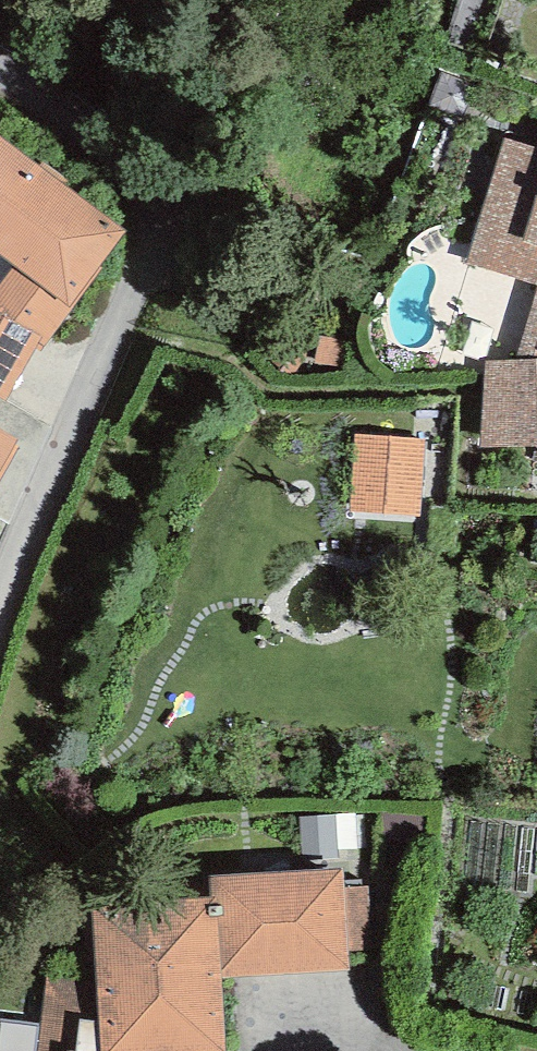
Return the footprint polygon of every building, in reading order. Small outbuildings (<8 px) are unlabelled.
[(0,138),(0,256),(14,266),(67,306),(98,266),(124,231),(0,138)] [(505,138),(466,262),(536,285),(536,148),(505,138)] [(14,266),(0,285),(0,313),(41,336),(35,347),(41,351),(72,310),(67,306),(14,266)] [(104,270),(98,266),(67,306),(72,310),(104,270)] [(516,361),(536,360),(536,290),(516,361)] [(6,399),(35,347),(41,336),(0,313),(0,396),(6,399)] [(516,361),(484,362),(480,449),(536,446),(536,360),(516,361)] [(0,426),(0,470),(19,436),(0,426)] [(426,439),(356,432),(349,506),(420,513),(426,439)] [(342,868),(211,877),(212,897),(215,897),(221,980),(349,971),(347,952),(343,888),(342,868)] [(372,886),(343,888),(347,952),(376,951),(372,886)] [(92,905),(95,961),(102,1050),(223,1050),(221,980),(215,897),(212,897),(92,905)] [(95,961),(48,957),(39,1026),(36,1050),(102,1050),(95,961)] [(39,1026),(0,1020),(0,1050),(36,1050),(39,1026)]
